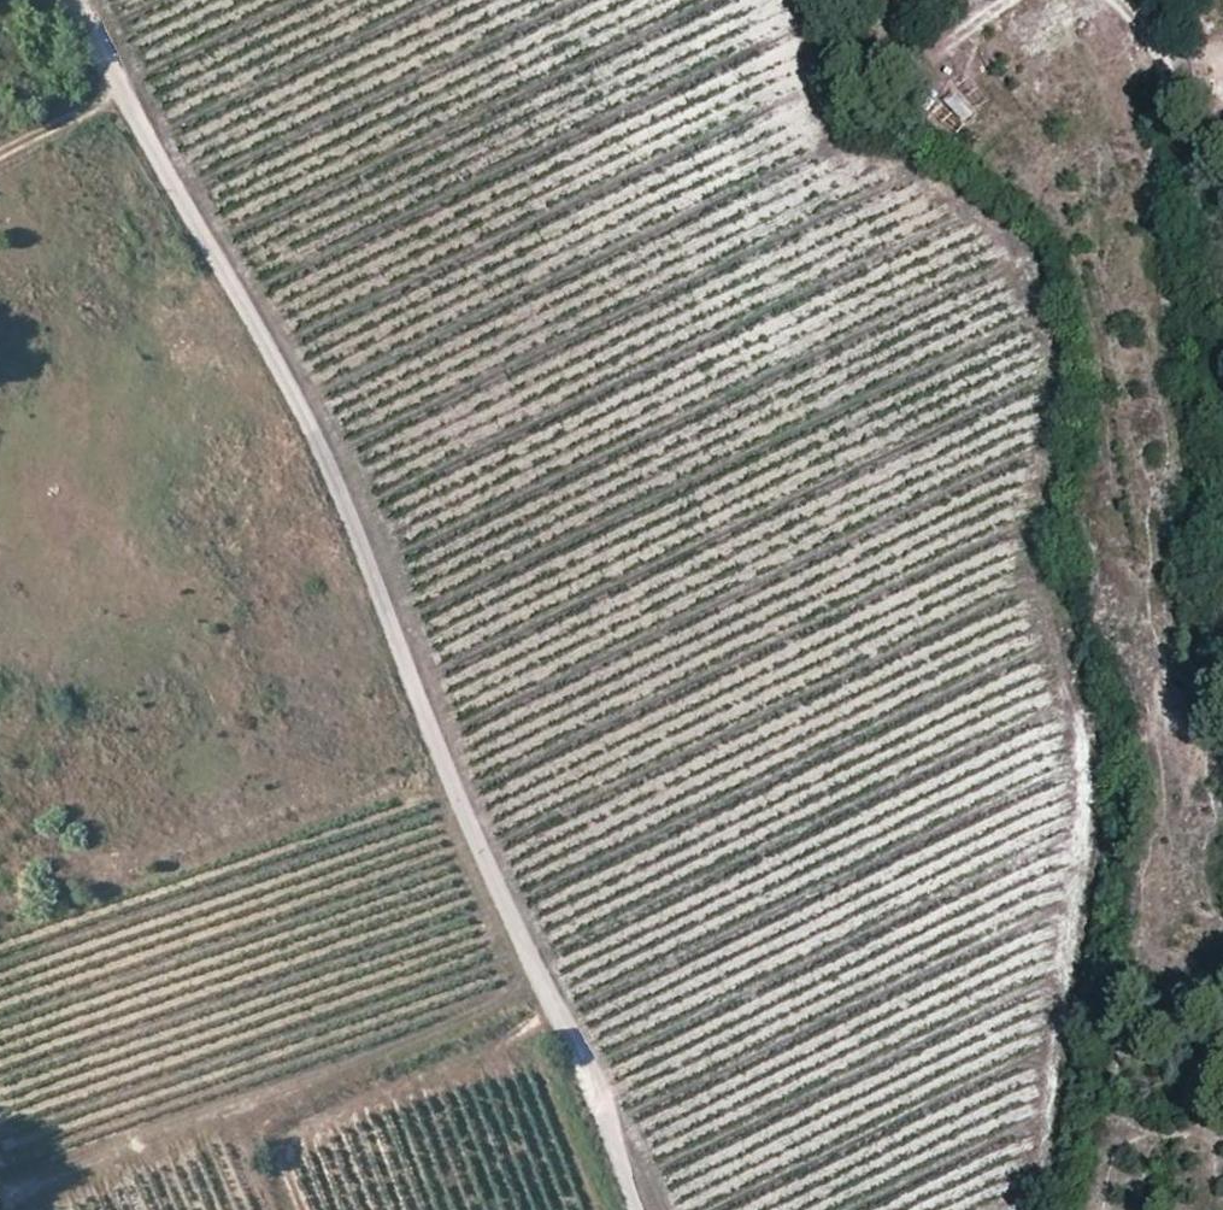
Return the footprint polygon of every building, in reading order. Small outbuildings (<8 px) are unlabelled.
[(990,104),(969,80),(943,102),(964,127),(990,104)]
